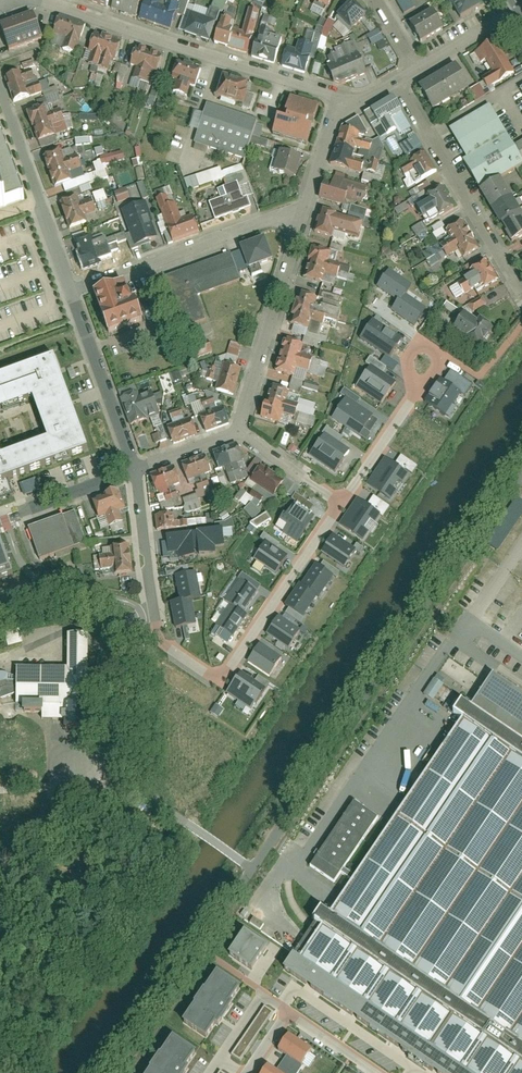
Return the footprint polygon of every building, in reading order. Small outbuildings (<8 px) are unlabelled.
[(112,9),(134,15),(139,0),(115,0),(112,9)] [(140,20),(170,30),(179,3),(168,0),(167,0),(164,8),(146,3),(140,20)] [(309,0),(325,8),(329,0),(309,0)] [(403,15),(415,8),(411,0),(394,0),(403,15)] [(459,18),(475,8),(470,0),(448,0),(459,18)] [(365,16),(350,2),(336,17),(350,30),(365,16)] [(186,18),(181,32),(207,41),(218,11),(211,9),(205,23),(201,22),(204,13),(198,11),(194,21),(186,18)] [(221,19),(214,44),(247,54),(251,39),(248,38),(257,12),(249,9),(242,33),(229,29),(231,22),(221,19)] [(431,11),(408,24),(419,42),(441,29),(431,11)] [(43,40),(35,17),(2,28),(11,51),(43,40)] [(60,17),(56,34),(67,37),(62,50),(75,55),(85,25),(60,17)] [(252,57),(275,64),(280,48),(269,45),(273,32),(261,29),(252,57)] [(379,29),(366,35),(372,46),(376,44),(380,51),(387,47),(379,29)] [(122,42),(92,34),(87,51),(93,52),(89,65),(108,71),(112,58),(117,59),(122,42)] [(285,52),(281,65),(305,72),(312,46),(298,42),(295,54),(285,52)] [(513,74),(493,43),(477,53),(490,74),(482,79),(489,90),(513,74)] [(157,74),(163,58),(136,47),(130,64),(137,67),(133,76),(149,82),(153,72),(157,74)] [(365,70),(359,55),(349,59),(344,47),(329,53),(334,66),(327,69),(334,83),(365,70)] [(113,73),(119,75),(116,83),(122,85),(128,68),(116,64),(113,73)] [(186,96),(189,84),(197,86),(201,71),(175,64),(171,79),(176,81),(173,92),(186,96)] [(469,88),(455,66),(420,87),(434,110),(469,88)] [(33,70),(17,76),(23,93),(39,87),(33,70)] [(221,77),(214,99),(249,110),(253,98),(244,95),(247,85),(221,77)] [(480,84),(470,90),(477,101),(486,95),(480,84)] [(391,95),(369,108),(378,123),(380,122),(388,135),(396,129),(389,118),(400,112),(391,95)] [(272,136),(308,146),(319,106),(290,98),(285,114),(288,114),(287,119),(278,117),(272,136)] [(256,121),(207,104),(195,143),(243,159),(256,121)] [(490,106),(450,128),(466,158),(461,161),(478,189),(500,177),(521,164),(521,162),(490,106)] [(45,107),(28,113),(36,137),(53,132),(45,107)] [(26,197),(0,121),(0,207),(26,197)] [(341,128),(330,165),(362,174),(365,164),(353,160),(356,149),(369,152),(371,143),(358,140),(360,134),(341,128)] [(399,145),(406,158),(423,149),(415,136),(399,145)] [(60,152),(44,157),(52,182),(68,176),(60,152)] [(279,152),(273,172),(295,179),(301,160),(279,152)] [(424,153),(400,169),(405,175),(408,173),(417,185),(437,172),(424,153)] [(384,167),(374,166),(374,175),(363,174),(362,182),(382,184),(384,167)] [(478,189),(509,246),(521,239),(521,210),(519,212),(500,177),(478,189)] [(326,184),(322,199),(345,205),(347,195),(364,199),(368,187),(333,178),(331,185),(326,184)] [(213,218),(214,221),(249,208),(239,182),(223,188),(227,197),(208,204),(213,218)] [(104,190),(93,193),(98,210),(109,206),(104,190)] [(451,209),(440,191),(416,207),(423,218),(436,210),(440,217),(451,209)] [(199,235),(193,216),(181,220),(172,192),(157,197),(172,243),(199,235)] [(77,200),(60,206),(68,230),(85,224),(77,200)] [(121,210),(135,247),(153,240),(139,203),(121,210)] [(121,211),(119,212),(124,234),(127,233),(121,211)] [(320,211),(313,233),(329,238),(331,231),(359,239),(363,224),(320,211)] [(480,250),(462,221),(445,231),(450,239),(440,246),(446,256),(457,249),(464,260),(480,250)] [(415,236),(426,231),(423,224),(412,229),(415,236)] [(435,238),(444,236),(442,225),(433,227),(435,238)] [(74,244),(83,270),(100,265),(92,238),(74,244)] [(265,239),(240,248),(248,270),(273,261),(265,239)] [(312,249),(305,277),(320,281),(327,253),(312,249)] [(240,281),(230,254),(161,279),(180,331),(205,321),(197,297),(240,281)] [(499,283),(484,258),(468,267),(473,274),(467,278),(458,283),(466,295),(481,286),(485,292),(499,283)] [(393,309),(415,324),(427,306),(408,294),(414,284),(388,268),(376,286),(398,300),(393,309)] [(120,284),(91,295),(107,336),(142,322),(133,300),(127,302),(120,284)] [(483,299),(468,306),(472,313),(486,306),(483,299)] [(297,301),(290,325),(307,330),(314,306),(297,301)] [(462,316),(452,330),(477,348),(490,328),(478,319),(474,324),(462,316)] [(361,336),(389,355),(401,337),(373,318),(361,336)] [(284,340),(275,373),(293,378),(296,368),(308,371),(311,358),(299,355),(302,345),(284,340)] [(225,360),(236,364),(241,346),(230,342),(225,360)] [(210,346),(191,350),(193,359),(211,355),(210,346)] [(14,494),(8,478),(88,449),(55,358),(0,378),(0,410),(36,398),(50,439),(3,456),(0,447),(0,499),(14,494)] [(356,385),(382,402),(397,380),(371,363),(356,385)] [(223,364),(215,390),(232,396),(241,369),(223,364)] [(169,375),(159,378),(164,397),(174,394),(169,375)] [(440,378),(425,400),(446,414),(460,391),(440,378)] [(317,392),(319,386),(304,382),(303,389),(317,392)] [(270,388),(261,418),(278,423),(280,415),(294,419),(298,406),(285,402),(288,393),(270,388)] [(212,391),(199,394),(201,403),(214,401),(212,391)] [(135,394),(120,400),(132,428),(144,423),(142,418),(159,411),(152,392),(136,398),(135,394)] [(332,415),(359,434),(373,414),(346,395),(332,415)] [(199,414),(204,430),(228,422),(222,406),(199,414)] [(190,418),(166,426),(171,440),(195,431),(190,418)] [(335,470),(349,449),(324,432),(310,452),(335,470)] [(236,445),(212,454),(217,470),(241,461),(236,445)] [(211,472),(205,456),(182,464),(187,480),(211,472)] [(385,456),(368,483),(391,498),(408,471),(385,456)] [(181,484),(174,466),(150,476),(156,493),(181,484)] [(251,482),(276,495),(285,480),(260,466),(251,482)] [(23,494),(39,491),(36,479),(20,483),(23,494)] [(196,495),(182,499),(186,514),(201,509),(196,495)] [(357,497),(340,523),(364,538),(369,530),(366,527),(371,520),(374,522),(381,512),(357,497)] [(105,515),(109,526),(123,521),(119,512),(126,509),(122,499),(96,508),(99,517),(105,515)] [(298,540),(314,515),(291,500),(275,525),(298,540)] [(155,517),(157,531),(168,529),(167,516),(155,517)] [(61,517),(29,529),(39,559),(72,547),(61,517)] [(223,530),(165,536),(166,542),(161,542),(164,562),(196,558),(196,554),(214,551),(214,546),(224,545),(223,530)] [(321,550),(344,566),(356,548),(333,533),(321,550)] [(276,571),(288,554),(267,539),(255,556),(276,571)] [(15,581),(0,541),(0,586),(15,581)] [(130,572),(127,545),(112,547),(112,554),(100,555),(101,567),(113,566),(114,573),(130,572)] [(286,603),(304,615),(317,595),(320,597),(334,574),(315,563),(303,583),(300,581),(286,603)] [(195,570),(175,574),(179,598),(191,596),(200,594),(200,591),(195,570)] [(230,602),(243,611),(260,585),(242,573),(224,598),(230,602)] [(191,596),(179,598),(171,600),(176,625),(196,621),(191,596)] [(230,602),(215,624),(233,636),(248,614),(243,611),(230,602)] [(277,638),(288,646),(300,628),(278,614),(267,632),(277,638)] [(16,617),(1,621),(8,647),(23,643),(16,617)] [(69,669),(17,669),(17,705),(25,705),(24,713),(42,713),(42,705),(66,705),(87,705),(87,635),(70,635),(69,669)] [(248,659),(270,673),(281,656),(260,642),(248,659)] [(241,670),(227,692),(251,708),(266,686),(241,670)] [(435,702),(445,679),(435,675),(424,697),(435,702)] [(301,954),(471,1072),(521,1072),(521,698),(489,676),(354,877),(344,870),(378,820),(351,802),(307,868),(334,886),(339,878),(348,884),(301,954)] [(216,702),(210,713),(219,718),(225,707),(216,702)] [(244,931),(229,953),(253,969),(267,946),(244,931)] [(342,989),(294,956),(284,970),(332,1003),(342,989)] [(217,971),(183,1022),(206,1038),(215,1024),(219,1026),(234,1003),(231,1001),(241,987),(217,971)] [(332,1003),(374,1031),(383,1017),(342,989),(332,1003)] [(416,1060),(426,1046),(383,1017),(374,1031),(416,1060)] [(313,1046),(288,1029),(276,1048),(301,1064),(313,1046)] [(147,1072),(185,1072),(189,1067),(186,1066),(196,1051),(172,1036),(147,1072)] [(416,1060),(435,1072),(465,1072),(426,1046),(416,1060)] [(266,1062),(259,1072),(283,1072),(266,1062)]
